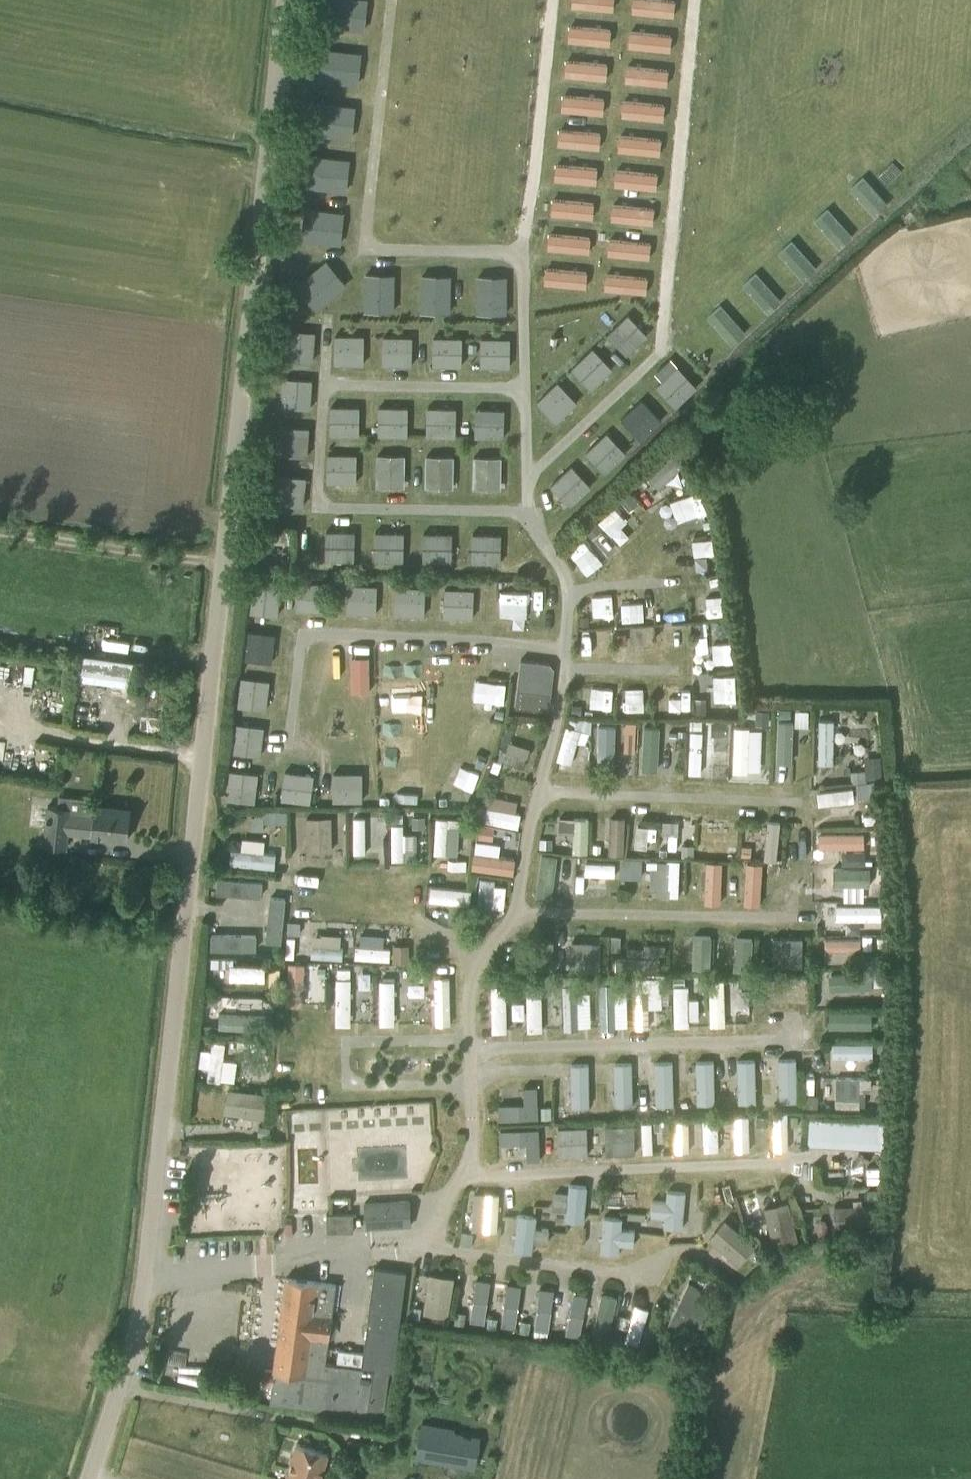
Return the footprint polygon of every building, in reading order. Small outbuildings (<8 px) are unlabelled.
[(628,314),(608,333),(627,353),(647,334),(628,314)] [(286,330),(284,358),(312,359),(314,332),(286,330)] [(335,336),(335,363),(362,364),(363,336),(335,336)] [(384,337),(383,365),(411,365),(411,337),(384,337)] [(433,338),(433,365),(461,366),(461,338),(433,338)] [(481,339),(481,366),(509,367),(509,339),(481,339)] [(593,348),(572,367),(591,387),(612,368),(593,348)] [(677,366),(657,385),(676,405),(696,386),(677,366)] [(283,379),(282,406),(310,408),(311,380),(283,379)] [(557,381),(537,401),(556,421),(576,402),(557,381)] [(642,400),(622,419),(641,439),(661,420),(642,400)] [(330,407),(330,435),(358,435),(358,407),(330,407)] [(379,407),(379,435),(407,435),(407,407),(379,407)] [(427,408),(427,436),(455,436),(455,408),(427,408)] [(475,409),(475,437),(503,437),(503,410),(475,409)] [(279,426),(278,454),(306,455),(308,427),(279,426)] [(606,433),(586,452),(605,472),(625,453),(606,433)] [(327,455),(327,482),(355,482),(356,455),(327,455)] [(377,455),(376,486),(403,486),(404,455),(377,455)] [(658,487),(680,468),(669,455),(646,474),(658,487)] [(426,456),(425,487),(452,487),(453,456),(426,456)] [(474,457),(473,488),(500,489),(500,458),(474,457)] [(571,466),(551,485),(570,505),(590,486),(571,466)] [(687,474),(681,478),(686,489),(693,486),(687,474)] [(277,475),(275,502),(303,505),(305,478),(277,475)] [(634,490),(646,501),(658,489),(646,477),(634,490)] [(669,501),(674,513),(685,507),(690,518),(708,510),(698,488),(669,501)] [(628,489),(619,498),(630,511),(640,502),(628,489)] [(610,505),(599,524),(617,535),(628,516),(610,505)] [(593,522),(584,530),(591,539),(601,531),(593,522)] [(326,530),(325,560),(355,561),(356,531),(326,530)] [(376,531),(375,561),(405,562),(406,532),(376,531)] [(424,532),(423,561),(453,562),(454,532),(424,532)] [(472,532),(472,562),(502,563),(502,533),(472,532)] [(696,556),(696,566),(712,565),(710,537),(685,539),(686,556),(696,556)] [(570,553),(587,572),(599,562),(582,542),(570,553)] [(300,580),(296,609),(326,612),(329,583),(300,580)] [(252,583),(249,612),(278,615),(281,586),(252,583)] [(348,583),(347,612),(377,613),(378,584),(348,583)] [(396,585),(395,614),(425,615),(426,586),(396,585)] [(444,589),(444,617),(472,618),(473,590),(444,589)] [(500,615),(529,616),(530,590),(501,589),(500,615)] [(719,622),(712,628),(720,637),(727,630),(719,622)] [(630,627),(630,660),(641,660),(641,650),(652,650),(653,627),(630,627)] [(246,630),(243,659),(272,662),(275,633),(246,630)] [(624,633),(614,634),(614,643),(625,643),(624,633)] [(732,642),(713,642),(713,662),(732,661),(732,642)] [(134,678),(138,662),(80,651),(77,667),(134,678)] [(520,659),(515,707),(544,710),(545,693),(549,662),(520,659)] [(726,673),(715,674),(715,682),(727,681),(726,673)] [(241,676),(238,705),(267,709),(270,680),(241,676)] [(691,708),(691,690),(673,689),(672,707),(691,708)] [(730,699),(712,701),(713,712),(731,711),(730,699)] [(576,727),(591,729),(593,718),(578,716),(576,727)] [(818,718),(820,763),(835,763),(834,718),(818,718)] [(777,719),(775,759),(792,760),(793,720),(777,719)] [(635,746),(636,722),(625,721),(624,746),(635,746)] [(236,722),(232,752),(261,755),(265,726),(236,722)] [(596,764),(614,764),(616,724),(597,723),(596,764)] [(575,761),(579,727),(563,725),(559,759),(575,761)] [(643,725),(641,766),(659,767),(660,726),(643,725)] [(689,774),(702,774),(704,729),(690,729),(689,774)] [(736,737),(735,773),(751,773),(752,737),(736,737)] [(503,755),(524,763),(530,747),(509,739),(503,755)] [(775,761),(775,780),(788,779),(788,761),(775,761)] [(452,785),(474,792),(482,769),(460,762),(452,785)] [(229,770),(226,799),(255,802),(258,773),(229,770)] [(284,770),(281,799),(310,803),(314,774),(284,770)] [(333,773),(333,801),(361,802),(361,773),(333,773)] [(820,787),(820,800),(833,800),(833,805),(854,805),(854,787),(820,787)] [(515,825),(521,800),(483,792),(477,817),(515,825)] [(127,839),(130,808),(93,804),(92,815),(68,813),(69,808),(46,806),(42,846),(65,848),(67,833),(127,839)] [(253,822),(285,822),(285,809),(253,809),(253,822)] [(391,814),(391,823),(402,823),(402,814),(391,814)] [(609,851),(623,851),(624,815),(610,814),(609,851)] [(353,815),(354,852),(374,851),(374,815),(353,815)] [(306,817),(307,851),(333,850),(331,816),(306,817)] [(459,853),(460,817),(436,816),(435,852),(459,853)] [(588,851),(589,816),(560,816),(559,830),(573,831),(573,851),(588,851)] [(663,831),(685,832),(686,820),(663,819),(663,831)] [(777,859),(778,819),(766,819),(765,858),(777,859)] [(636,823),(635,846),(657,846),(658,824),(636,823)] [(818,846),(865,846),(865,829),(818,829),(818,846)] [(264,850),(265,837),(242,836),(241,848),(230,848),(230,864),(276,866),(276,851),(264,850)] [(539,838),(539,848),(551,849),(552,839),(539,838)] [(474,867),(504,872),(507,848),(478,843),(474,867)] [(743,847),(742,857),(750,857),(751,847),(743,847)] [(551,897),(556,854),(541,852),(536,895),(551,897)] [(863,852),(853,852),(854,864),(863,864),(863,852)] [(619,876),(642,877),(643,857),(620,856),(619,876)] [(650,894),(679,894),(680,859),(651,858),(650,894)] [(583,884),(606,884),(607,873),(614,873),(614,861),(584,861),(583,884)] [(709,897),(710,861),(697,861),(695,897),(709,897)] [(740,899),(740,862),(727,862),(726,899),(740,899)] [(770,894),(771,864),(759,864),(758,894),(770,894)] [(821,869),(821,881),(859,883),(860,870),(821,869)] [(217,876),(216,892),(262,894),(263,878),(217,876)] [(478,907),(505,908),(506,884),(494,884),(494,877),(479,876),(478,907)] [(430,885),(430,900),(470,902),(471,887),(430,885)] [(266,939),(282,939),(284,896),(268,895),(266,939)] [(836,902),(836,917),(880,919),(881,904),(836,902)] [(287,922),(287,934),(299,935),(299,922),(287,922)] [(211,931),(210,948),(257,948),(257,932),(211,931)] [(312,956),(341,957),(342,933),(312,932),(312,956)] [(383,945),(384,933),(361,932),(360,945),(355,945),(355,957),(390,959),(391,945),(383,945)] [(753,962),(753,934),(731,934),(730,962),(753,962)] [(709,966),(710,935),(696,935),(695,966),(709,966)] [(803,964),(803,936),(773,935),(773,963),(803,964)] [(826,937),(825,960),(871,961),(872,938),(826,937)] [(600,963),(599,940),(569,942),(570,964),(600,963)] [(665,945),(629,944),(629,965),(665,966),(665,945)] [(266,980),(266,964),(230,963),(230,979),(266,980)] [(269,968),(268,985),(280,985),(280,968),(269,968)] [(293,968),(293,981),(319,981),(319,968),(293,968)] [(412,968),(412,979),(424,980),(425,968),(412,968)] [(371,988),(372,971),(360,971),(359,987),(371,988)] [(830,988),(872,987),(871,972),(829,973),(830,988)] [(451,975),(435,975),(436,1023),(452,1022),(451,975)] [(336,977),(335,1024),(351,1024),(352,977),(336,977)] [(726,1023),(725,977),(709,977),(710,1024),(726,1023)] [(804,978),(773,981),(774,991),(805,988),(804,978)] [(380,979),(379,1023),(396,1023),(396,979),(380,979)] [(507,983),(491,983),(492,1030),(508,1030),(507,983)] [(563,983),(564,1027),(591,1026),(590,989),(575,990),(575,983),(563,983)] [(675,984),(674,1024),(689,1025),(690,984),(675,984)] [(544,1029),(543,986),(526,987),(527,1029),(544,1029)] [(599,988),(599,1025),(628,1025),(628,988),(599,988)] [(660,990),(635,991),(636,1025),(651,1025),(650,1006),(660,1005),(660,990)] [(868,1007),(829,1006),(828,1025),(868,1027),(868,1007)] [(212,1038),(208,1078),(235,1081),(237,1058),(226,1057),(227,1040),(212,1038)] [(836,1038),(836,1040),(866,1040),(866,1055),(872,1055),(873,1038),(836,1038)] [(832,1055),(865,1056),(865,1042),(833,1041),(832,1055)] [(778,1056),(779,1100),(797,1100),(796,1056),(778,1056)] [(738,1098),(756,1098),(756,1057),(738,1057),(738,1098)] [(715,1101),(714,1058),(696,1058),(697,1102),(715,1101)] [(655,1060),(656,1104),(674,1103),(673,1059),(655,1060)] [(632,1060),(613,1060),(614,1107),(633,1106),(632,1060)] [(589,1104),(589,1061),(570,1061),(571,1104),(589,1104)] [(836,1074),(835,1103),(861,1104),(862,1075),(836,1074)] [(539,1116),(538,1084),(524,1085),(525,1101),(498,1102),(498,1118),(539,1116)] [(225,1112),(263,1118),(267,1094),(228,1088),(225,1112)] [(773,1110),(775,1147),(789,1147),(788,1110),(773,1110)] [(736,1113),(735,1149),(750,1149),(751,1113),(736,1113)] [(809,1113),(808,1144),(875,1145),(876,1115),(809,1113)] [(703,1115),(704,1150),(720,1149),(719,1114),(703,1115)] [(769,1115),(756,1115),(757,1125),(769,1125),(769,1115)] [(690,1150),(690,1117),(675,1117),(674,1150),(690,1150)] [(654,1151),(653,1119),(642,1119),(642,1151),(654,1151)] [(558,1155),(588,1154),(587,1124),(557,1125),(558,1155)] [(605,1124),(605,1153),(635,1152),(634,1124),(605,1124)] [(540,1158),(540,1126),(501,1127),(501,1158),(540,1158)] [(565,1219),(585,1220),(586,1183),(568,1182),(567,1192),(554,1192),(553,1207),(566,1207),(565,1219)] [(664,1227),(684,1227),(685,1189),(666,1189),(666,1198),(652,1197),(652,1215),(664,1215),(664,1227)] [(499,1229),(500,1192),(473,1191),(472,1228),(499,1229)] [(762,1205),(781,1200),(779,1191),(760,1196),(762,1205)] [(409,1199),(364,1202),(365,1229),(411,1226),(409,1199)] [(787,1200),(764,1207),(771,1232),(794,1225),(787,1200)] [(353,1213),(326,1213),(326,1231),(353,1231),(353,1213)] [(536,1227),(537,1213),(517,1213),(516,1249),(533,1249),(533,1239),(548,1240),(548,1227),(536,1227)] [(505,1233),(515,1233),(516,1214),(506,1214),(505,1233)] [(622,1227),(622,1216),(602,1215),(601,1251),(620,1252),(620,1243),(635,1244),(635,1227),(622,1227)] [(740,1262),(755,1241),(723,1218),(708,1239),(740,1262)] [(362,1366),(324,1362),(334,1283),(286,1277),(274,1369),(265,1368),(263,1382),(272,1384),(270,1401),(383,1416),(388,1372),(393,1372),(406,1271),(375,1268),(362,1366)] [(447,1316),(454,1277),(429,1273),(423,1312),(447,1316)] [(483,1320),(493,1279),(478,1276),(469,1317),(483,1320)] [(517,1326),(520,1283),(505,1282),(502,1325),(517,1326)] [(540,1286),(534,1330),(548,1332),(555,1288),(540,1286)] [(573,1290),(567,1329),(582,1331),(587,1293),(573,1290)] [(608,1329),(617,1295),(602,1291),(593,1325),(608,1329)] [(635,1303),(624,1339),(638,1343),(649,1307),(635,1303)] [(431,1433),(426,1458),(471,1466),(476,1440),(431,1433)] [(328,1451),(297,1442),(286,1478),(319,1478),(328,1451)]
